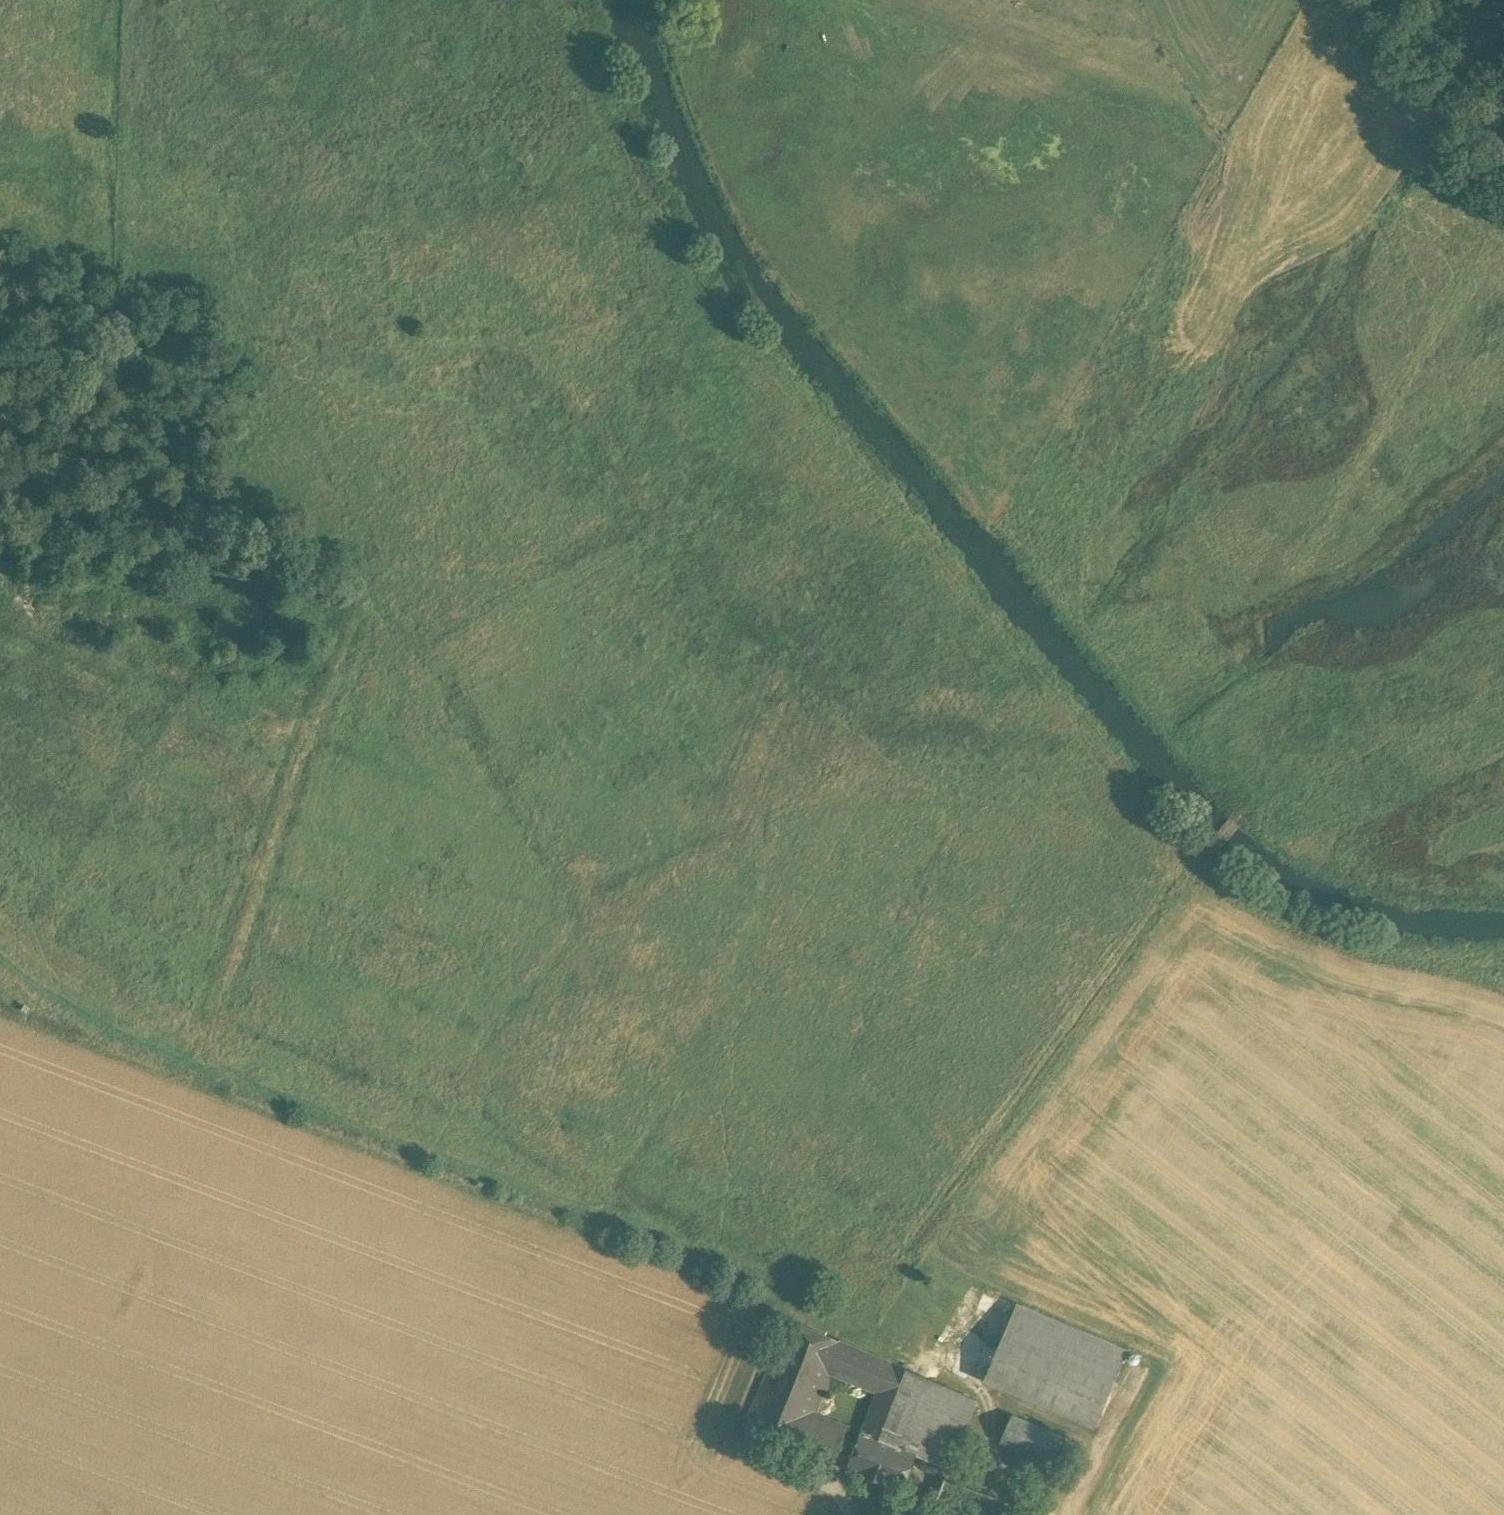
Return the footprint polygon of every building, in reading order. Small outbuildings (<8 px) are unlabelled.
[(1129,1350),(1018,1303),(985,1380),(1096,1427),(1129,1350)] [(791,1321),(745,1428),(802,1450),(816,1416),(833,1373),(828,1371),(841,1342),(791,1321)] [(880,1358),(841,1342),(828,1371),(833,1373),(868,1387),(880,1358)] [(979,1400),(880,1358),(868,1387),(881,1393),(870,1420),(910,1435),(906,1447),(918,1452),(918,1454),(950,1467),(979,1400)] [(1061,1435),(1013,1415),(1001,1441),(1050,1462),(1061,1435)] [(848,1427),(816,1416),(802,1450),(833,1463),(843,1438),(848,1427)] [(910,1435),(870,1420),(866,1431),(864,1430),(858,1444),(849,1469),(904,1490),(918,1454),(918,1452),(906,1447),(910,1435)] [(1061,1435),(1050,1462),(1064,1468),(1075,1441),(1061,1435)] [(833,1463),(849,1469),(858,1444),(843,1438),(833,1463)] [(945,1478),(936,1502),(969,1514),(1005,1514),(1010,1503),(945,1478)]
